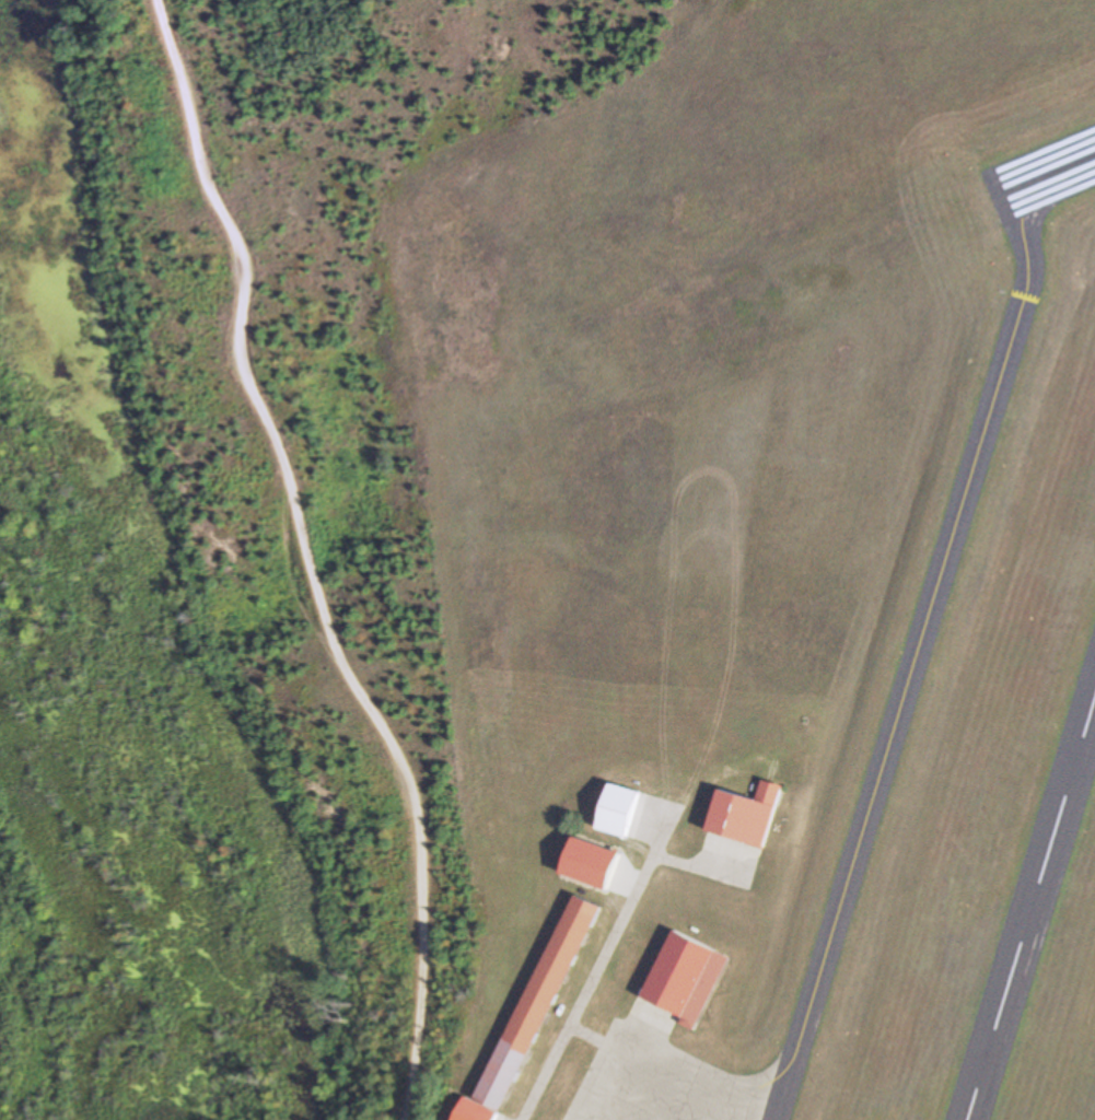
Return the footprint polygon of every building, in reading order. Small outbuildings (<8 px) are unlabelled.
[(720,791),(707,832),(765,852),(785,789),(764,782),(757,803),(720,791)] [(640,793),(627,840),(597,832),(610,784),(640,793)] [(603,909),(576,895),(475,1099),(500,1111),(603,909)] [(731,957),(675,930),(642,995),(684,1016),(680,1023),(695,1029),(731,957)] [(499,1113),(496,1119),(455,1119),(466,1098),(499,1113)]
